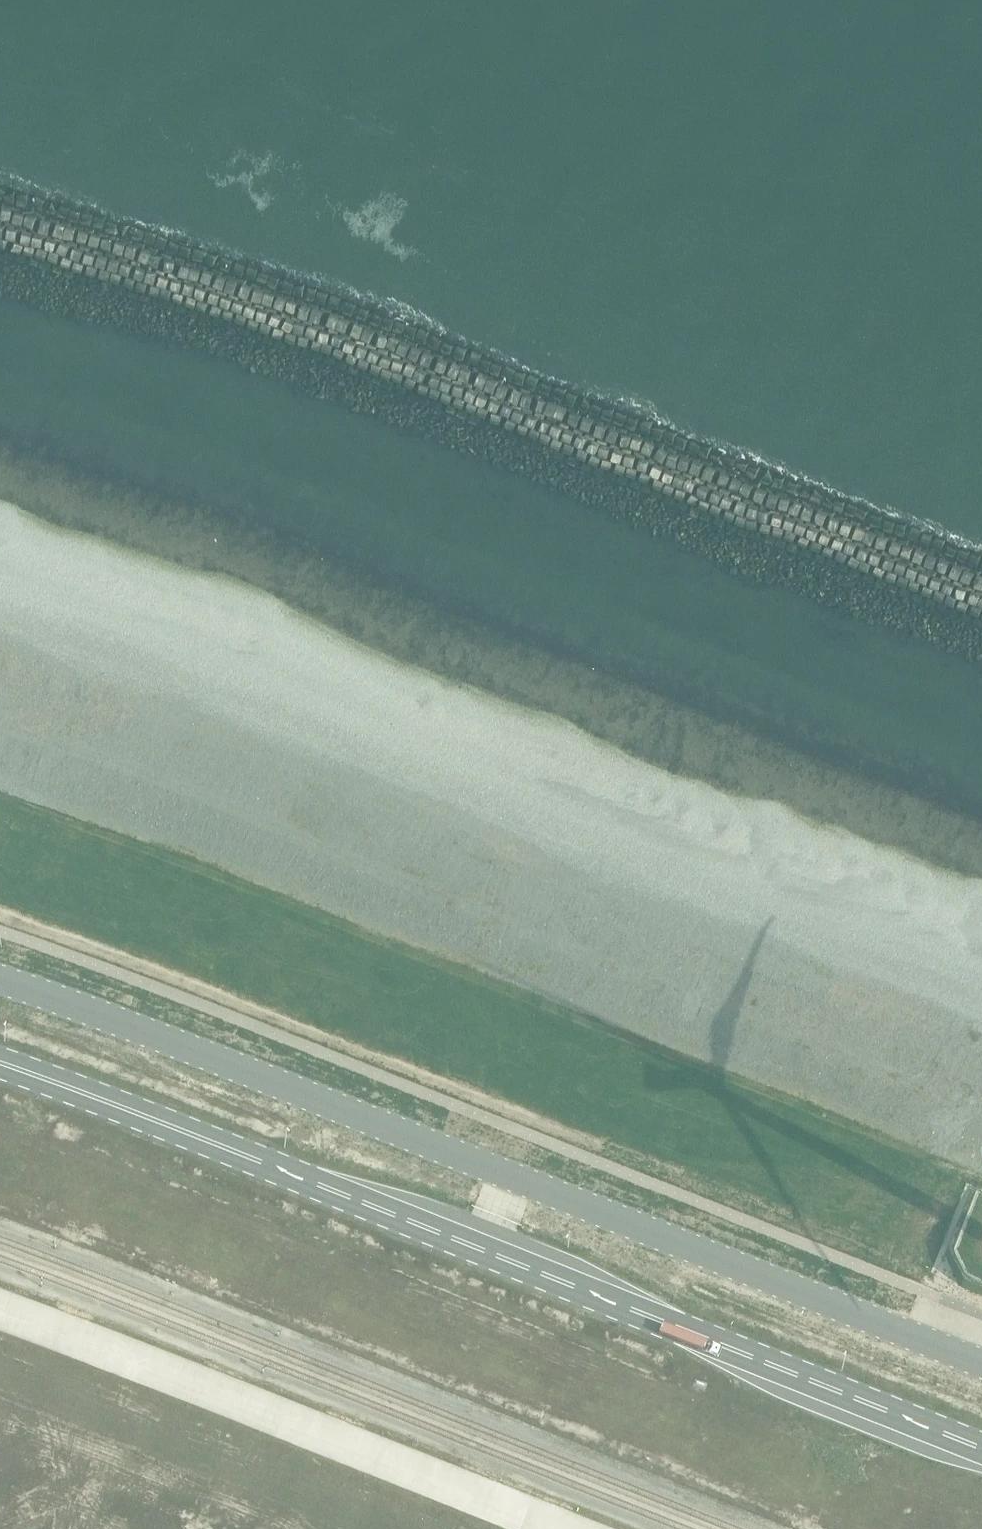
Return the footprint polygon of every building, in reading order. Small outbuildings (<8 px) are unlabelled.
[(269,278),(254,283),(260,302),(275,298),(269,278)] [(494,396),(555,416),(547,403),(549,399),(543,397),(536,386),(528,390),(519,375),(492,366),(491,364),(478,372),(456,365),(452,368),(433,362),(426,350),(396,340),(387,345),(397,361),(395,368),(406,371),(400,362),(409,365),(406,373),(420,365),(450,374),(453,379),(491,391),(494,396)] [(942,1245),(942,1246),(942,1247),(943,1248),(943,1250),(943,1251),(943,1252),(943,1253),(943,1254),(944,1255),(944,1257),(944,1258),(945,1259),(945,1260),(946,1261),(946,1262),(947,1263),(948,1264),(948,1265),(949,1266),(950,1267),(950,1268),(951,1269),(952,1270),(953,1271),(954,1271),(955,1272),(956,1273),(956,1274),(957,1274),(958,1275),(959,1276),(960,1276),(962,1277),(963,1277),(964,1278),(965,1278),(966,1278),(967,1279),(968,1279),(969,1279),(971,1280),(972,1280),(973,1280),(974,1280),(975,1280),(976,1280),(978,1280),(979,1280),(980,1280),(981,1280),(981,1213),(981,1212),(980,1212),(979,1212),(978,1212),(976,1212),(975,1212),(974,1212),(973,1212),(972,1212),(971,1213),(969,1213),(968,1213),(967,1213),(966,1214),(965,1214),(964,1215),(963,1215),(962,1216),(960,1216),(959,1217),(958,1217),(957,1218),(956,1219),(955,1220),(954,1221),(953,1222),(952,1222),(951,1223),(950,1224),(950,1225),(949,1226),(948,1227),(948,1228),(947,1229),(946,1230),(946,1231),(945,1232),(945,1233),(944,1234),(944,1236),(944,1237),(943,1238),(943,1239),(943,1240),(943,1241),(943,1243),(943,1244),(942,1245)]
